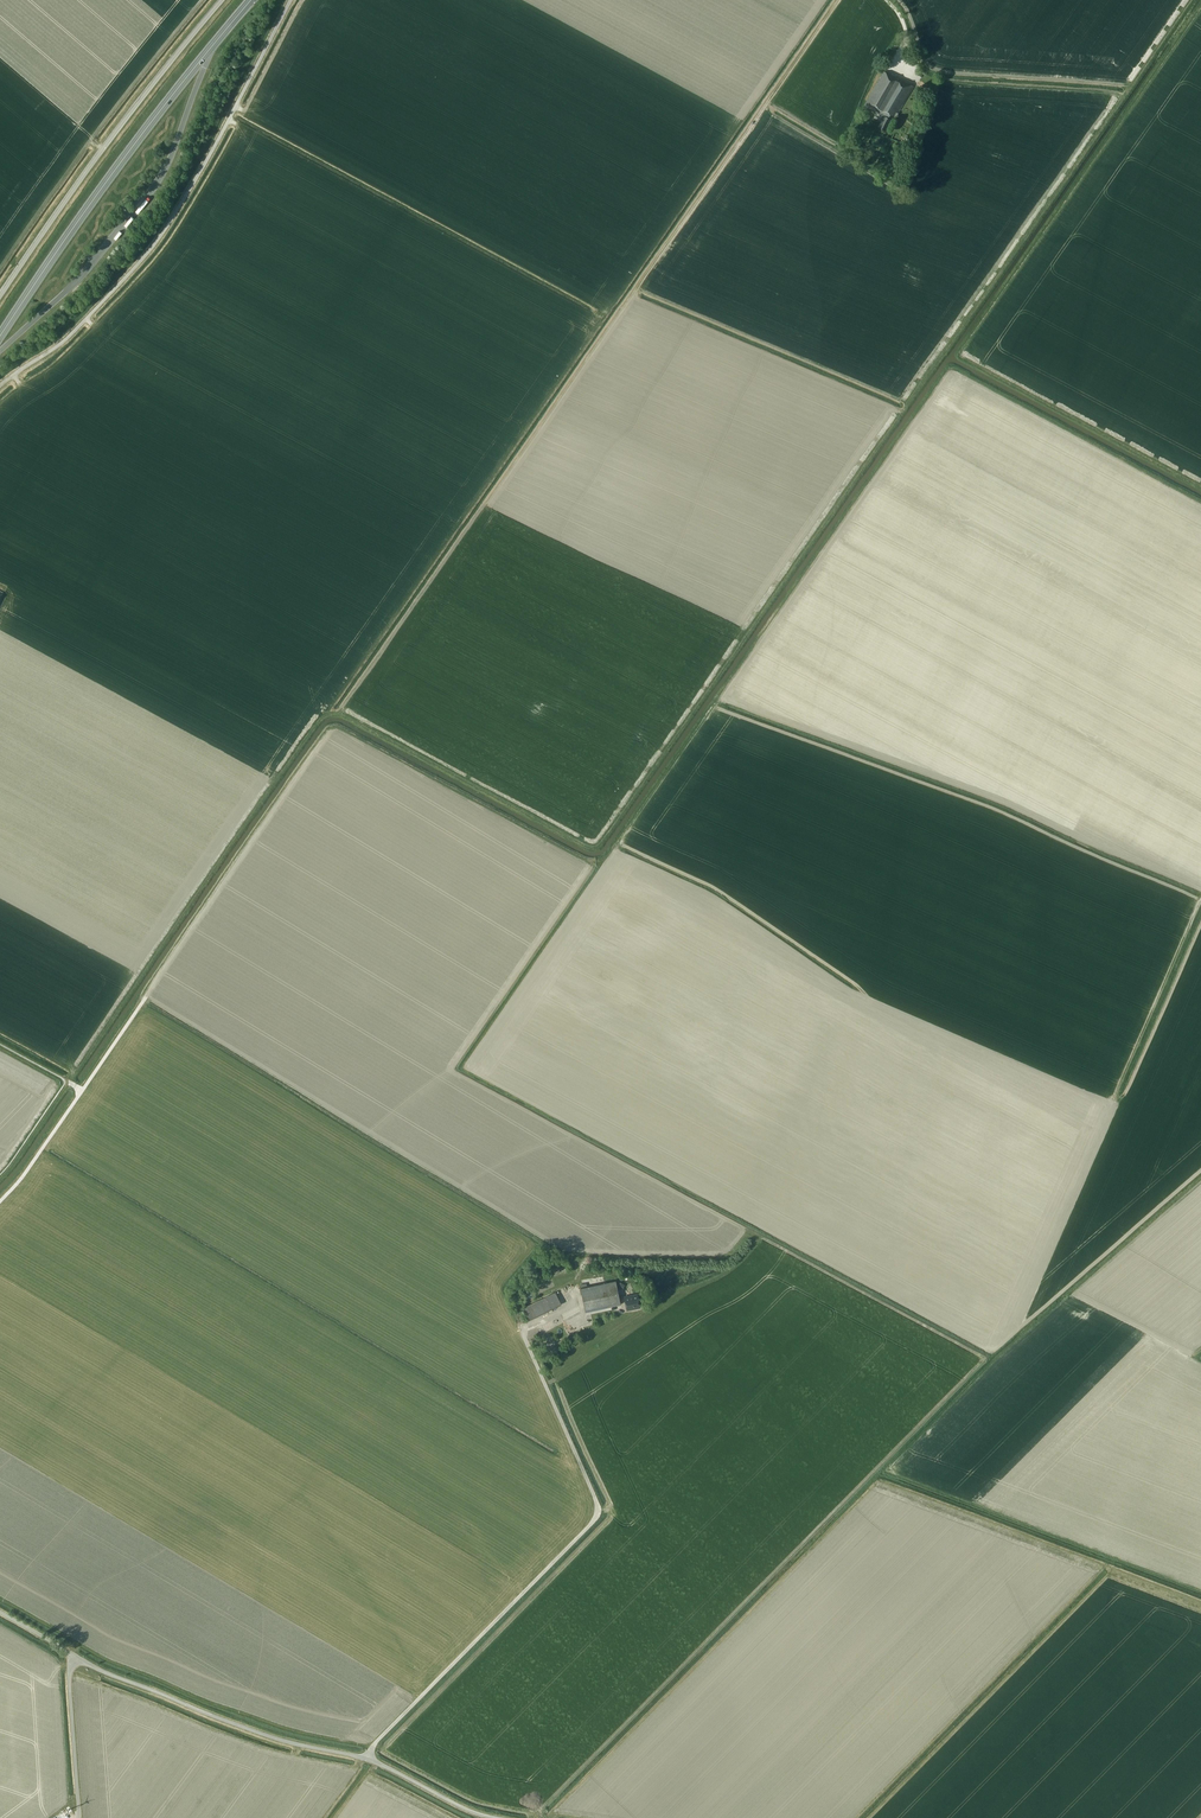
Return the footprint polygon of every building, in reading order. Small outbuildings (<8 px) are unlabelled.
[(884,115),(880,124),(879,126),(886,130),(887,128),(894,115),(896,117),(914,86),(884,71),(865,105),(884,115)] [(621,1304),(616,1280),(580,1287),(585,1311),(621,1304)] [(536,1297),(534,1290),(524,1293),(526,1300),(536,1297)] [(551,1309),(561,1304),(555,1292),(545,1297),(551,1309)] [(624,1297),(627,1309),(640,1307),(637,1294),(624,1297)] [(567,1323),(562,1325),(568,1334),(572,1332),(567,1323)]
